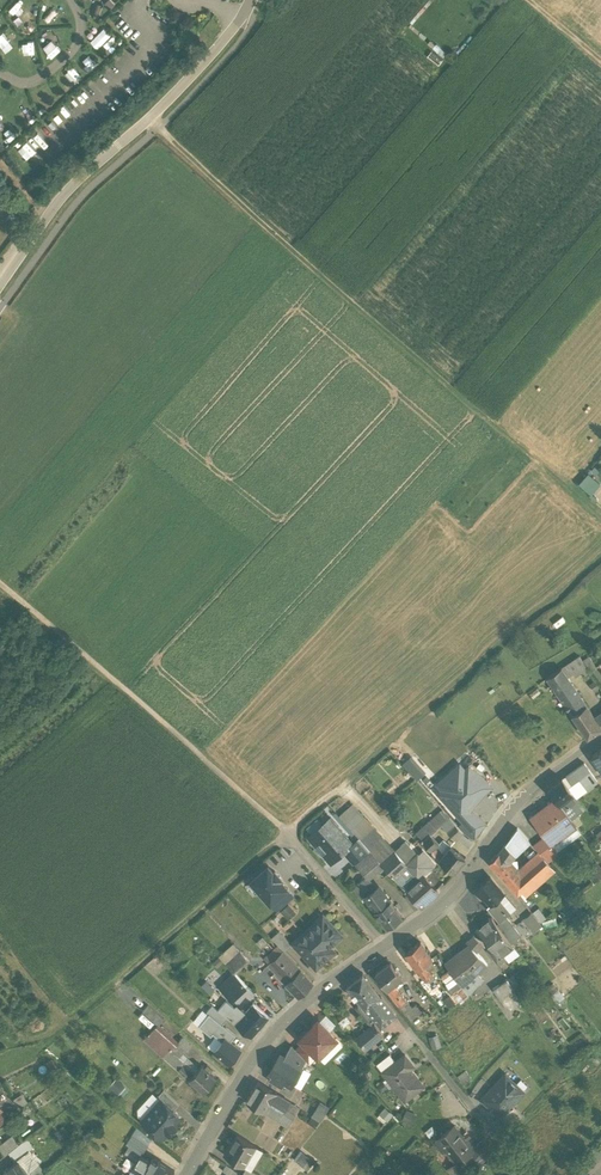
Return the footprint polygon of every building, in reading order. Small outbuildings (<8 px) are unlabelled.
[(99,17),(104,4),(97,1),(91,14),(99,17)] [(110,54),(119,43),(105,30),(96,41),(110,54)] [(44,87),(33,95),(46,111),(56,102),(44,87)] [(8,217),(18,225),(22,219),(12,211),(8,217)] [(580,480),(593,491),(600,482),(600,478),(590,469),(580,480)] [(580,655),(561,668),(567,676),(585,663),(580,655)] [(561,668),(547,677),(559,694),(573,685),(567,676),(561,668)] [(600,687),(595,680),(589,684),(594,691),(600,687)] [(573,685),(559,694),(572,714),(586,704),(580,696),(579,693),(573,685)] [(572,714),(588,737),(600,728),(600,726),(594,716),(586,704),(572,714)] [(591,755),(600,769),(600,749),(591,755)] [(439,789),(463,816),(473,808),(471,805),(491,787),(469,761),(467,763),(461,757),(439,777),(445,783),(439,789)] [(584,762),(562,778),(568,786),(590,770),(584,762)] [(562,778),(549,788),(557,799),(560,803),(570,796),(573,793),(562,778)] [(570,796),(560,803),(572,819),(581,812),(570,796)] [(360,834),(373,848),(385,837),(352,799),(339,810),(360,834)] [(557,799),(532,817),(546,836),(552,844),(552,843),(576,825),(572,819),(560,803),(557,799)] [(443,804),(416,828),(423,835),(430,828),(431,829),(450,812),(443,804)] [(487,823),(473,808),(463,816),(458,821),(464,827),(475,835),(487,823)] [(345,847),(354,839),(330,812),(308,832),(316,841),(320,838),(327,846),(323,849),(331,859),(345,847)] [(455,817),(446,825),(456,835),(464,827),(458,821),(455,817)] [(588,834),(591,838),(598,834),(600,837),(600,823),(588,834)] [(430,828),(423,835),(432,845),(437,840),(440,838),(431,829),(430,828)] [(517,828),(506,843),(515,854),(529,842),(517,828)] [(354,839),(345,847),(367,873),(369,874),(384,861),(382,858),(373,848),(360,834),(354,839)] [(546,836),(533,845),(543,856),(546,858),(557,850),(552,843),(552,844),(546,836)] [(385,837),(373,848),(382,858),(395,847),(385,837)] [(395,847),(382,858),(384,861),(394,872),(400,867),(400,866),(417,850),(406,837),(395,847)] [(451,840),(445,848),(437,840),(432,845),(440,854),(454,867),(466,853),(451,840)] [(506,843),(499,854),(490,861),(507,880),(518,871),(516,869),(508,860),(515,854),(506,843)] [(518,871),(507,880),(518,893),(551,864),(546,858),(543,856),(528,869),(520,866),(516,869),(518,871)] [(274,867),(269,861),(251,876),(270,898),(288,883),(280,874),(281,873),(275,866),(274,867)] [(587,868),(596,881),(600,877),(600,870),(595,862),(587,868)] [(423,871),(410,882),(408,879),(410,877),(400,867),(394,872),(421,902),(438,886),(423,871)] [(367,873),(354,882),(362,893),(365,890),(374,884),(373,883),(375,881),(369,874),(367,873)] [(490,876),(477,887),(485,897),(485,896),(491,903),(492,903),(502,915),(508,910),(497,898),(504,892),(490,876)] [(294,890),(288,883),(270,898),(277,905),(294,890)] [(380,892),(374,884),(365,890),(376,906),(383,901),(379,895),(381,894),(380,892)] [(386,888),(380,892),(381,894),(379,895),(383,901),(391,895),(386,888)] [(376,906),(387,922),(402,911),(391,895),(383,901),(376,906)] [(323,910),(294,937),(317,962),(325,953),(321,949),(341,930),(323,910)] [(542,925),(533,912),(525,918),(534,931),(542,925)] [(506,915),(497,922),(507,935),(516,928),(506,915)] [(507,937),(492,916),(479,925),(484,932),(487,932),(487,935),(490,940),(493,941),(493,943),(493,944),(501,953),(503,952),(513,944),(507,937)] [(292,940),(280,926),(272,933),(283,945),(285,947),(292,940)] [(521,936),(516,928),(507,935),(512,942),(521,936)] [(483,943),(475,931),(467,937),(470,940),(470,939),(477,948),(483,943)] [(421,937),(405,948),(417,965),(418,964),(427,976),(429,974),(433,971),(429,965),(428,966),(424,960),(433,954),(421,937)] [(470,940),(460,947),(462,950),(448,961),(462,980),(476,970),(477,971),(488,963),(477,948),(470,939),(470,940)] [(501,953),(493,944),(487,949),(498,963),(506,956),(503,952),(501,953)] [(241,945),(227,958),(235,968),(250,955),(241,945)] [(283,945),(269,958),(276,966),(290,953),(285,947),(283,945)] [(290,953),(276,966),(286,977),(301,964),(290,953)] [(391,958),(376,970),(387,984),(387,983),(400,999),(406,994),(394,979),(402,972),(391,958)] [(301,964),(286,977),(298,991),(313,977),(301,964)] [(450,966),(442,971),(447,978),(455,972),(450,966)] [(235,968),(221,982),(230,992),(233,994),(247,981),(235,968)] [(382,992),(363,969),(348,981),(367,1004),(382,992)] [(462,980),(469,989),(483,979),(477,971),(476,970),(462,980)] [(458,976),(450,982),(461,997),(468,992),(463,982),(458,976)] [(521,999),(507,979),(495,987),(508,1007),(521,999)] [(220,981),(208,993),(220,1004),(230,992),(221,982),(220,981)] [(565,996),(554,983),(548,988),(559,1002),(565,996)] [(531,994),(525,985),(517,990),(524,999),(531,994)] [(382,992),(367,1004),(376,1015),(391,1004),(382,992)] [(254,999),(246,1007),(243,1005),(240,1008),(229,997),(222,1005),(252,1031),(268,1013),(254,999)] [(152,1023),(163,1012),(151,999),(139,1009),(152,1023)] [(416,1000),(406,1008),(412,1015),(422,1007),(416,1000)] [(210,1008),(224,1019),(228,1014),(214,1003),(210,1008)] [(391,1004),(376,1015),(383,1022),(396,1011),(391,1004)] [(232,1038),(237,1031),(224,1019),(210,1008),(199,1021),(220,1039),(226,1033),(232,1038)] [(319,1016),(301,1034),(317,1051),(319,1052),(336,1034),(319,1016)] [(179,1037),(159,1018),(145,1033),(165,1052),(179,1037)] [(376,1018),(358,1033),(366,1044),(371,1040),(374,1044),(379,1040),(376,1036),(384,1029),(376,1018)] [(442,1041),(439,1031),(432,1033),(434,1043),(442,1041)] [(232,1038),(226,1033),(220,1039),(214,1046),(230,1060),(242,1046),(232,1038)] [(179,1037),(165,1052),(177,1062),(184,1055),(179,1051),(186,1044),(179,1037)] [(325,1058),(343,1040),(340,1037),(322,1055),(325,1058)] [(317,1051),(304,1038),(297,1045),(306,1055),(310,1058),(317,1051)] [(297,1045),(292,1041),(285,1053),(302,1063),(306,1055),(297,1045)] [(285,1053),(281,1050),(270,1068),(273,1069),(286,1077),(291,1080),(302,1063),(285,1053)] [(389,1050),(377,1060),(383,1067),(395,1058),(389,1050)] [(395,1058),(383,1067),(404,1093),(412,1087),(413,1089),(424,1081),(411,1064),(414,1062),(405,1050),(395,1058)] [(194,1068),(184,1059),(179,1064),(189,1074),(194,1068)] [(206,1063),(203,1060),(194,1068),(189,1074),(204,1087),(217,1073),(211,1067),(214,1065),(209,1060),(206,1063)] [(471,1074),(467,1067),(461,1072),(465,1078),(471,1074)] [(286,1077),(273,1069),(269,1076),(282,1084),(286,1077)] [(506,1074),(482,1098),(501,1116),(502,1115),(512,1103),(522,1093),(514,1086),(516,1084),(506,1074)] [(291,1098),(259,1078),(247,1097),(264,1108),(265,1107),(269,1100),(284,1109),(285,1108),(291,1098)] [(180,1099),(164,1085),(158,1092),(161,1095),(162,1095),(174,1106),(180,1099)] [(161,1095),(143,1115),(162,1132),(168,1126),(169,1127),(173,1127),(176,1124),(176,1120),(175,1119),(181,1112),(174,1106),(162,1095),(161,1095)] [(322,1096),(312,1111),(321,1116),(330,1102),(322,1096)] [(284,1109),(269,1100),(265,1107),(275,1113),(273,1117),(288,1126),(290,1123),(293,1125),(298,1119),(289,1114),(290,1112),(285,1108),(284,1109)] [(377,1112),(385,1118),(393,1108),(385,1102),(377,1112)] [(512,1103),(502,1115),(514,1126),(525,1115),(512,1103)] [(403,1115),(412,1117),(415,1108),(406,1105),(403,1115)] [(455,1120),(442,1130),(449,1140),(446,1143),(457,1157),(458,1158),(462,1155),(472,1147),(474,1145),(455,1120)] [(152,1134),(139,1123),(128,1139),(131,1141),(126,1150),(137,1158),(141,1151),(142,1151),(152,1134)] [(238,1131),(229,1145),(232,1146),(228,1152),(244,1162),(257,1142),(238,1131)] [(23,1137),(10,1147),(16,1156),(29,1145),(23,1137)] [(474,1145),(472,1147),(477,1154),(483,1161),(493,1150),(484,1137),(474,1145)] [(467,1162),(477,1154),(472,1147),(462,1155),(467,1162)] [(313,1157),(301,1148),(295,1155),(308,1165),(313,1157)] [(158,1156),(158,1157),(152,1154),(151,1156),(142,1151),(141,1151),(137,1158),(163,1174),(170,1174),(175,1167),(158,1156)] [(458,1158),(457,1157),(449,1163),(456,1171),(467,1162),(462,1155),(458,1158)] [(0,1173),(1,1174),(25,1174),(26,1174),(21,1167),(26,1163),(20,1156),(0,1173)] [(137,1158),(132,1165),(142,1171),(146,1170),(148,1172),(146,1174),(163,1174),(137,1158)] [(228,1160),(223,1166),(236,1174),(240,1174),(242,1174),(244,1174),(246,1173),(228,1160)] [(32,1169),(26,1163),(21,1167),(26,1174),(32,1169)] [(247,1164),(243,1170),(250,1174),(264,1174),(247,1164)]
